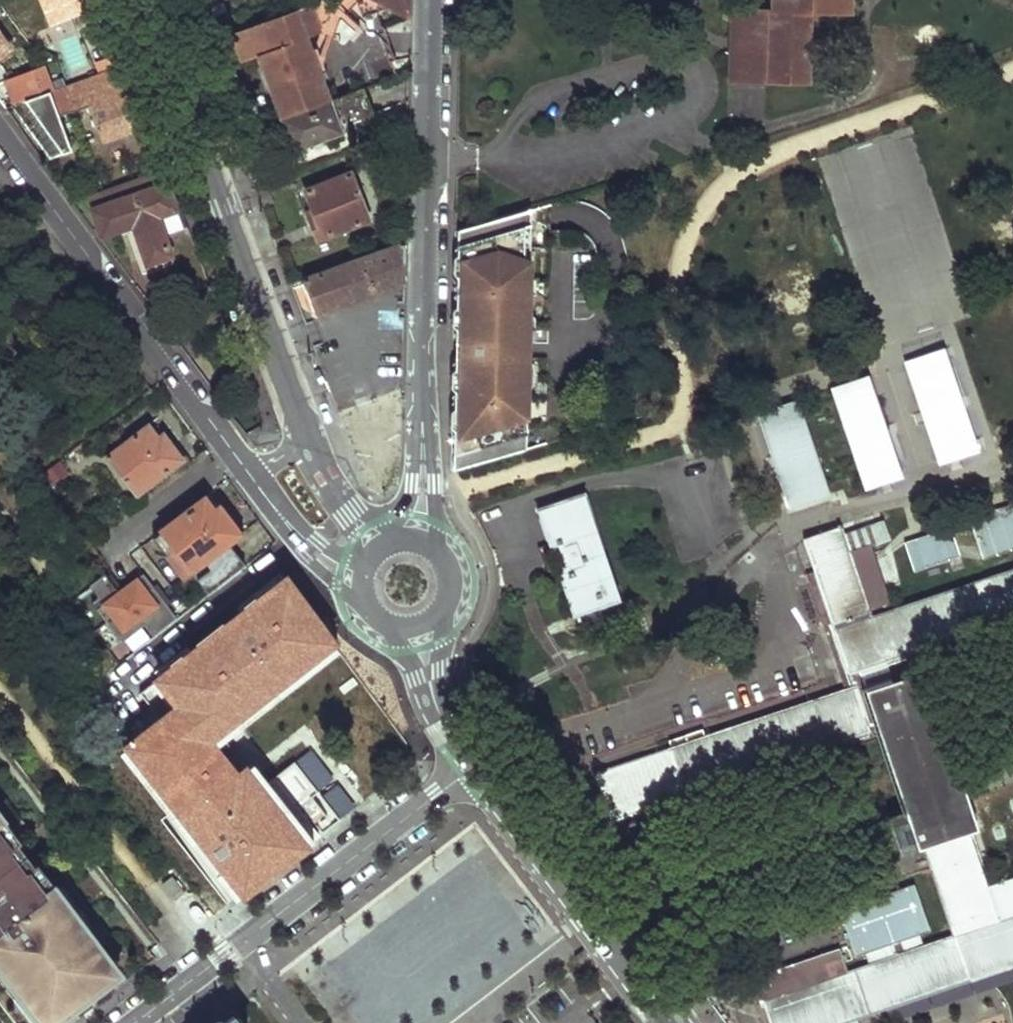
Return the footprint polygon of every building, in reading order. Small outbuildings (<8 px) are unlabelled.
[(232,31),(242,60),(260,53),(282,115),(332,96),(324,75),(318,77),(308,50),(314,48),(309,35),(338,24),(340,16),(358,0),(363,14),(394,2),(395,6),(411,13),(411,0),(340,0),(329,10),(325,0),(314,0),(232,31)] [(778,11),(771,11),(739,9),(738,82),(803,83),(806,12),(812,12),(844,14),(845,0),(779,0),(778,11)] [(853,0),(845,0),(844,14),(852,14),(853,0)] [(730,45),(729,82),(738,82),(739,9),(731,9),(730,45)] [(811,84),(812,12),(806,12),(803,83),(811,84)] [(9,50),(0,37),(0,57),(9,50)] [(19,103),(29,128),(25,129),(63,182),(89,163),(57,118),(87,106),(102,143),(151,124),(127,62),(51,91),(19,103)] [(39,70),(1,84),(10,107),(19,103),(51,91),(46,81),(39,70)] [(365,83),(332,96),(344,128),(376,116),(365,83)] [(332,96),(282,115),(295,147),(344,128),(332,96)] [(354,169),(306,188),(322,235),(370,215),(354,169)] [(113,188),(88,198),(95,217),(101,236),(132,224),(148,263),(170,253),(156,216),(176,208),(170,190),(164,173),(114,191),(113,188)] [(531,339),(534,208),(461,228),(460,465),(529,446),(530,386),(536,378),(536,359),(527,354),(527,339),(531,339)] [(408,239),(307,276),(319,310),(407,279),(408,239)] [(939,340),(907,352),(941,453),(975,440),(939,340)] [(871,375),(835,388),(866,477),(900,464),(871,375)] [(796,399),(763,409),(793,502),(827,490),(796,399)] [(152,421),(105,457),(134,496),(182,461),(152,421)] [(208,493),(161,530),(173,547),(164,554),(180,577),(237,534),(208,493)] [(586,494),(538,510),(572,611),(618,595),(586,494)] [(1012,550),(1012,504),(970,519),(984,560),(1012,550)] [(867,607),(890,599),(871,541),(848,549),(839,524),(805,536),(816,571),(856,689),(847,692),(599,774),(614,819),(873,733),(881,759),(896,754),(956,937),(921,949),(916,934),(928,930),(913,886),(842,909),(857,955),(867,951),(872,965),(847,973),(841,956),(760,983),(773,1022),(845,1022),(1012,967),(1012,919),(998,924),(930,720),(882,736),(861,671),(1012,620),(1012,572),(871,619),(867,607)] [(916,571),(960,556),(951,526),(906,541),(916,571)] [(856,689),(816,571),(808,574),(847,692),(856,689)] [(288,575),(154,678),(177,708),(125,748),(242,899),(316,843),(312,837),(267,780),(253,762),(241,771),(221,745),(246,730),(339,659),(346,649),(288,575)] [(154,612),(135,583),(97,607),(117,637),(154,612)] [(338,817),(293,760),(267,780),(312,837),(338,817)] [(13,1022),(55,1022),(68,1013),(112,979),(120,974),(110,961),(121,953),(55,867),(36,881),(28,870),(25,873),(8,851),(12,848),(4,838),(22,824),(0,794),(0,1006),(13,1022)] [(73,1020),(68,1013),(55,1022),(69,1022),(73,1020)]
